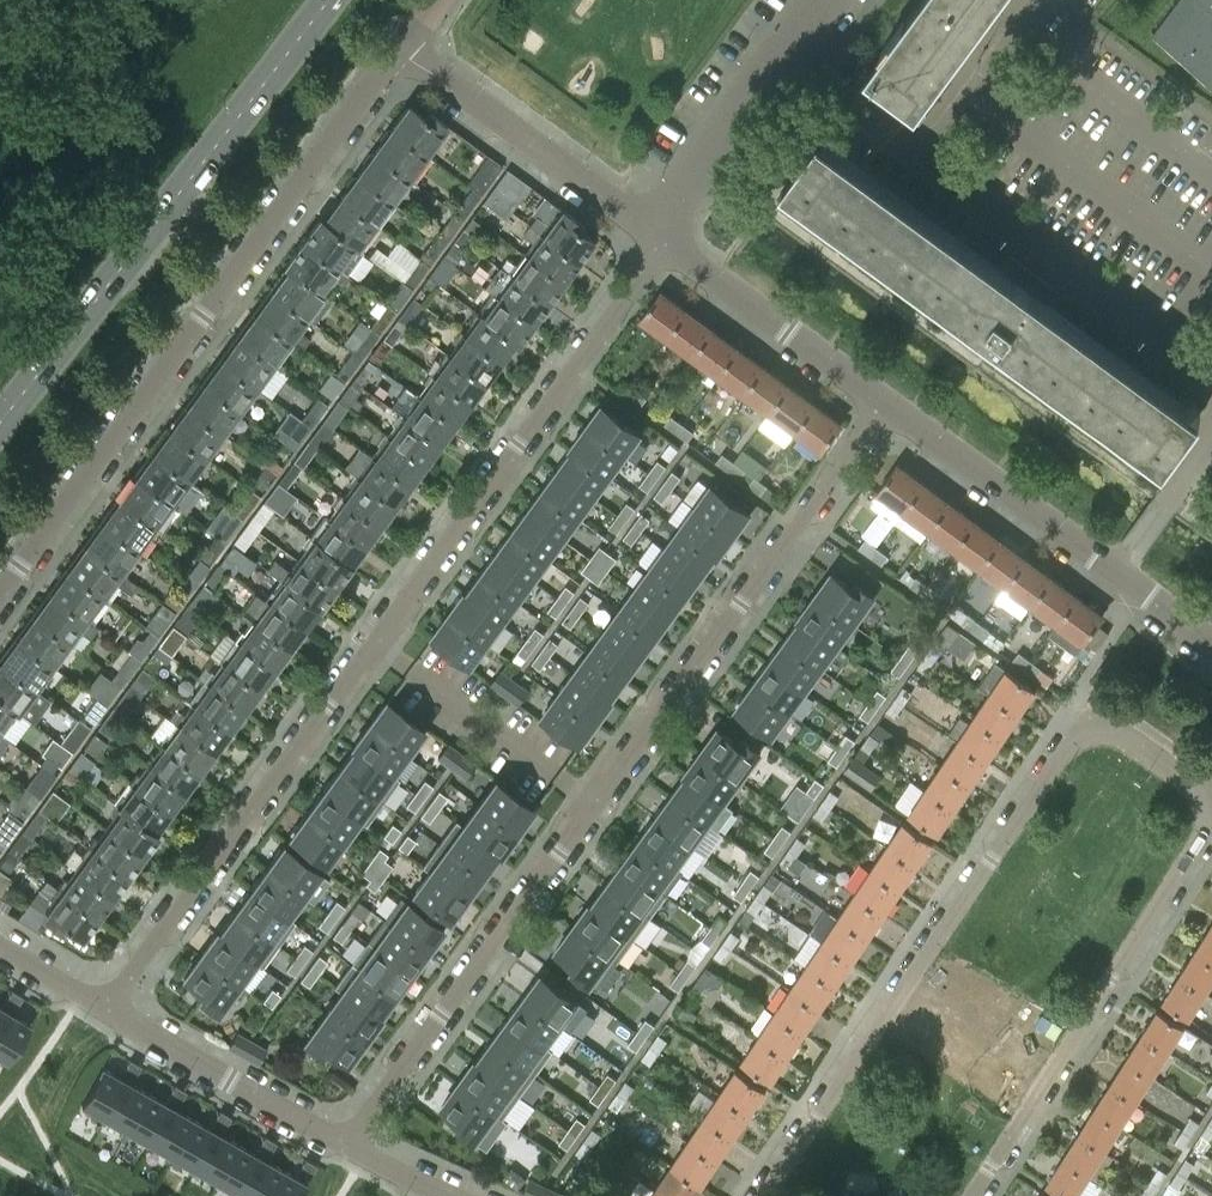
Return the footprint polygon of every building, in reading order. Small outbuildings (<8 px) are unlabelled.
[(871,68),(918,103),(920,101),(923,103),(930,93),(927,91),(994,0),(922,0),(871,68)] [(1154,33),(1211,87),(1211,0),(1179,0),(1154,33)] [(425,154),(446,124),(428,112),(425,116),(408,104),(390,128),(425,154)] [(408,176),(425,154),(390,128),(389,129),(386,129),(380,137),(381,141),(374,150),(408,176)] [(1188,404),(1047,300),(1054,291),(1026,271),(1020,280),(834,143),(836,139),(826,132),(824,135),(822,134),(786,182),(1165,462),(1200,413),(1198,412),(1200,409),(1191,401),(1188,404)] [(391,199),(408,176),(374,150),(373,153),(369,152),(363,161),(364,163),(357,174),(391,199)] [(502,166),(488,156),(467,184),(472,188),(481,194),(502,166)] [(503,196),(517,177),(507,169),(493,188),(503,196)] [(374,223),(391,199),(357,174),(356,176),(352,176),(346,183),(348,187),(340,197),(374,223)] [(510,212),(529,185),(517,177),(503,196),(493,188),(488,196),(510,212)] [(464,217),(481,194),(472,188),(456,210),(464,217)] [(510,212),(488,196),(483,202),(505,218),(510,212)] [(357,246),(374,223),(340,197),(339,199),(335,199),(329,207),(330,210),(322,220),(353,243),(357,246)] [(580,222),(562,209),(549,227),(543,223),(537,232),(577,260),(592,239),(576,228),(580,222)] [(456,210),(438,234),(447,241),(464,217),(456,210)] [(336,267),(353,243),(322,220),(319,218),(302,242),(336,267)] [(481,224),(472,218),(458,236),(467,242),(481,224)] [(536,244),(528,256),(565,283),(574,270),(572,266),(577,260),(537,232),(531,241),(536,244)] [(424,253),(433,260),(447,241),(438,234),(424,253)] [(467,242),(458,236),(452,243),(461,250),(467,242)] [(404,280),(413,287),(429,265),(397,241),(389,253),(378,245),(370,256),(404,281),(404,280)] [(336,267),(302,242),(285,264),(319,289),(329,275),(344,285),(350,277),(336,267)] [(557,293),(565,283),(528,256),(519,268),(514,264),(508,272),(547,301),(553,293),(557,293)] [(323,292),(319,289),(285,264),(267,288),(306,316),(323,292)] [(428,277),(436,283),(442,276),(433,270),(428,277)] [(547,301),(508,272),(501,281),(506,285),(498,297),(534,324),(543,311),(542,308),(547,301)] [(428,277),(423,284),(431,290),(436,283),(428,277)] [(387,304),(395,311),(413,287),(404,280),(404,281),(387,304)] [(306,316),(267,288),(251,311),(289,339),(302,349),(310,338),(297,329),(306,316)] [(688,308),(661,289),(641,317),(667,336),(688,308)] [(413,297),(398,318),(407,324),(422,304),(413,297)] [(534,324),(498,297),(489,309),(483,305),(477,313),(514,341),(517,342),(523,334),(526,335),(534,324)] [(379,333),(395,311),(387,304),(370,327),(379,333)] [(688,308),(667,336),(693,355),(713,327),(688,308)] [(272,361),(289,339),(251,311),(234,334),(272,361)] [(514,341),(477,313),(475,312),(468,320),(473,324),(465,335),(500,361),(501,358),(505,359),(512,349),(510,347),(514,341)] [(413,329),(407,324),(398,318),(392,325),(383,339),(392,345),(402,333),(407,337),(413,329)] [(370,327),(360,320),(352,331),(362,338),(370,327)] [(362,357),(379,333),(370,327),(362,338),(354,349),(353,351),(362,357)] [(713,327),(693,355),(718,374),(739,346),(713,327)] [(500,361),(465,335),(460,331),(453,341),(459,345),(451,356),(449,357),(484,382),(487,379),(490,379),(496,372),(494,368),(500,361)] [(255,384),(272,361),(234,334),(218,356),(255,384)] [(378,365),(392,345),(383,339),(369,358),(378,365)] [(739,346),(718,374),(744,393),(764,365),(739,346)] [(345,380),(362,357),(353,351),(336,374),(345,380)] [(443,365),(435,376),(435,377),(469,403),(471,400),(475,400),(481,391),(480,388),(484,382),(449,357),(451,356),(445,352),(438,361),(443,365)] [(218,356),(201,380),(238,408),(248,395),(253,399),(260,391),(254,386),(255,384),(218,356)] [(369,358),(353,380),(362,386),(378,365),(369,358)] [(764,365),(744,393),(770,411),(790,383),(764,365)] [(465,409),(469,403),(435,377),(435,376),(430,372),(423,381),(429,385),(420,396),(420,397),(454,423),(456,421),(460,420),(466,412),(465,409)] [(330,373),(318,389),(331,399),(332,399),(344,383),(330,373)] [(221,432),(238,408),(201,380),(183,404),(221,432)] [(624,381),(617,390),(629,399),(635,389),(624,381)] [(790,383),(770,411),(795,430),(816,402),(790,383)] [(349,384),(338,400),(348,407),(359,391),(349,384)] [(647,398),(635,389),(629,399),(640,407),(647,398)] [(449,430),(454,423),(420,397),(420,396),(414,392),(407,401),(413,406),(406,417),(405,417),(439,443),(441,440),(445,441),(451,432),(449,430)] [(311,426),(327,404),(317,398),(302,419),(311,426)] [(333,428),(348,407),(338,400),(323,421),(333,428)] [(816,402),(795,430),(822,449),(842,421),(816,402)] [(204,455),(221,432),(183,404),(166,427),(204,455)] [(625,455),(641,433),(602,405),(586,427),(625,455)] [(435,450),(439,443),(405,417),(406,417),(400,412),(393,422),(399,426),(391,437),(389,438),(424,464),(426,461),(430,462),(435,454),(435,450)] [(676,433),(682,424),(671,416),(664,425),(676,433)] [(294,450),(311,426),(302,419),(301,419),(300,418),(283,441),(294,450)] [(319,448),(333,428),(323,421),(308,440),(317,447),(319,448)] [(694,432),(682,424),(676,433),(688,441),(694,432)] [(186,478),(204,455),(166,427),(149,450),(186,478)] [(573,450),(573,449),(610,476),(625,455),(586,427),(570,449),(573,450)] [(419,470),(424,464),(389,438),(391,437),(385,433),(378,443),(384,447),(375,458),(409,484),(411,482),(415,482),(421,474),(419,470)] [(308,440),(293,461),(302,468),(317,447),(308,440)] [(678,448),(669,442),(661,453),(670,459),(678,448)] [(594,497),(610,476),(573,449),(573,450),(566,460),(564,458),(557,467),(560,468),(558,470),(594,497)] [(202,490),(186,478),(149,450),(132,473),(170,501),(186,512),(202,490)] [(715,462),(727,470),(733,461),(722,453),(715,462)] [(405,491),(409,484),(375,458),(369,454),(363,463),(368,467),(360,479),(394,505),(395,502),(399,503),(405,494),(405,491)] [(649,472),(657,479),(667,466),(658,460),(649,472)] [(283,474),(278,483),(286,489),(287,489),(302,468),(293,461),(283,474)] [(727,470),(753,489),(759,480),(733,461),(727,470)] [(904,510),(925,482),(899,463),(878,491),(904,510)] [(260,489),(273,471),(264,465),(251,482),(260,489)] [(594,497),(558,470),(556,472),(554,471),(548,479),(550,481),(543,491),(579,518),(594,497)] [(672,489),(681,477),(672,470),(663,483),(672,489)] [(649,472),(639,485),(648,491),(657,479),(649,472)] [(132,473),(115,496),(153,524),(152,525),(163,533),(170,523),(159,515),(170,501),(132,473)] [(389,512),(394,505),(360,479),(355,475),(348,484),(353,488),(346,499),(340,494),(339,495),(379,525),(381,524),(383,524),(390,514),(389,512)] [(753,489),(769,501),(776,492),(759,480),(753,489)] [(929,529),(950,501),(925,482),(904,510),(929,529)] [(288,489),(287,489),(286,489),(278,483),(263,503),(272,510),(288,489)] [(663,483),(654,495),(663,502),(672,489),(663,483)] [(734,535),(750,513),(711,485),(696,507),(734,535)] [(243,520),(260,496),(251,490),(234,513),(243,520)] [(564,538),(579,518),(543,491),(535,501),(533,500),(527,508),(529,510),(528,512),(564,538)] [(325,515),(324,517),(364,546),(366,543),(370,544),(375,536),(374,532),(379,525),(339,495),(333,504),(339,508),(331,519),(325,515)] [(136,547),(153,524),(115,496),(98,520),(136,547)] [(627,521),(636,508),(627,501),(618,514),(627,521)] [(955,547),(975,519),(950,501),(929,529),(955,547)] [(257,530),(272,510),(263,503),(248,523),(257,530)] [(680,528),(717,554),(716,555),(718,557),(734,535),(696,507),(680,528)] [(564,538),(528,512),(526,514),(524,512),(518,521),(520,523),(512,533),(549,559),(564,538)] [(641,531),(650,519),(642,512),(632,525),(641,531)] [(618,514),(609,526),(618,533),(627,521),(618,514)] [(359,552),(364,546),(324,517),(318,525),(323,529),(315,540),(310,537),(309,537),(349,567),(351,564),(354,564),(361,555),(359,552)] [(980,566),(1001,538),(975,519),(955,547),(980,566)] [(119,570),(136,547),(98,520),(81,543),(119,570)] [(242,551),(257,530),(248,523),(232,544),(242,551)] [(226,525),(218,536),(227,542),(235,531),(226,525)] [(632,525),(623,537),(632,544),(641,531),(632,525)] [(701,575),(703,573),(705,574),(711,566),(709,564),(716,555),(717,554),(680,528),(665,548),(701,575)] [(549,559),(512,533),(505,543),(503,542),(496,550),(499,552),(497,554),(533,580),(549,559)] [(209,567),(227,542),(218,536),(209,547),(203,543),(194,555),(199,559),(209,567)] [(345,573),(349,567),(309,537),(303,545),(308,549),(300,561),(337,588),(345,577),(345,573)] [(1005,585),(1026,556),(1001,538),(980,566),(1005,585)] [(858,548),(869,556),(876,547),(865,539),(858,548)] [(81,543),(64,566),(102,593),(111,580),(131,594),(138,585),(119,570),(81,543)] [(609,551),(600,545),(590,558),(599,564),(609,551)] [(881,565),(888,555),(876,547),(869,556),(881,565)] [(228,570),(239,555),(230,548),(218,563),(227,570),(228,570)] [(650,569),(686,596),(694,585),(696,587),(702,579),(700,577),(701,575),(665,548),(650,569)] [(608,571),(618,558),(609,551),(599,564),(608,571)] [(518,601),(533,580),(497,554),(496,556),(493,554),(487,563),(489,564),(482,575),(518,601)] [(1031,603),(1052,575),(1026,556),(1005,585),(1031,603)] [(590,558),(581,571),(590,577),(599,564),(590,558)] [(181,583),(192,590),(209,567),(199,559),(181,583)] [(284,581),(320,607),(325,599),(329,600),(337,588),(300,561),(291,573),(272,559),(266,567),(280,577),(278,579),(284,583),(284,581)] [(218,563),(205,581),(214,589),(227,570),(218,563)] [(590,577),(599,583),(608,571),(599,564),(590,577)] [(64,566),(47,590),(84,617),(93,624),(110,601),(101,594),(102,593),(64,566)] [(671,617),(673,614),(675,616),(681,608),(679,606),(686,596),(650,569),(635,590),(671,617)] [(854,624),(875,595),(857,582),(852,588),(832,573),(815,596),(854,624)] [(518,601),(482,575),(467,595),(466,596),(503,622),(518,601)] [(1056,622),(1077,593),(1052,575),(1031,603),(1056,622)] [(910,585),(921,594),(928,585),(916,576),(910,585)] [(284,581),(284,583),(276,593),(271,589),(264,599),(269,603),(269,601),(305,627),(311,619),(314,620),(319,612),(318,609),(320,607),(284,581)] [(202,585),(192,599),(205,608),(215,594),(202,585)] [(566,604),(575,591),(566,585),(557,597),(566,604)] [(939,593),(937,591),(928,585),(921,594),(932,602),(939,593)] [(173,589),(164,601),(176,610),(185,598),(173,589)] [(47,590),(30,613),(67,640),(76,628),(90,638),(98,627),(93,624),(84,617),(47,590)] [(619,611),(656,638),(663,627),(665,629),(672,620),(669,619),(671,617),(635,590),(619,611)] [(503,622),(466,596),(467,595),(465,593),(449,615),(488,643),(503,622)] [(1077,593),(1056,622),(1048,632),(1074,652),(1103,613),(1077,593)] [(580,614),(590,601),(581,595),(572,607),(580,614)] [(854,624),(815,596),(798,618),(800,620),(801,619),(837,646),(854,624)] [(557,597),(548,610),(557,617),(566,604),(557,597)] [(249,619),(254,623),(255,621),(290,648),(296,640),(299,640),(305,632),(304,630),(305,627),(269,601),(269,603),(261,614),(256,610),(249,619)] [(162,602),(144,625),(158,635),(175,613),(162,602)] [(947,613),(971,631),(978,621),(968,614),(954,603),(947,613)] [(173,625),(186,634),(200,615),(187,606),(173,625)] [(572,607),(562,620),(571,627),(580,614),(572,607)] [(619,611),(604,632),(641,658),(642,656),(644,658),(650,649),(648,648),(656,638),(619,611)] [(50,663),(67,640),(30,613),(13,636),(50,663)] [(488,643),(449,615),(433,637),(472,665),(488,643)] [(801,619),(800,620),(785,641),(821,668),(837,646),(801,619)] [(240,631),(234,640),(274,669),(280,661),(282,662),(289,652),(288,649),(290,648),(255,621),(254,623),(246,634),(240,631)] [(971,631),(995,648),(1002,639),(978,621),(971,631)] [(935,640),(927,652),(936,658),(943,647),(948,651),(950,648),(965,659),(976,643),(948,623),(935,640)] [(186,634),(173,625),(158,646),(171,656),(171,655),(186,634)] [(535,646),(545,633),(536,626),(527,639),(535,646)] [(589,653),(625,679),(633,669),(635,671),(641,662),(639,661),(641,658),(604,632),(589,653)] [(50,663),(13,636),(0,654),(0,662),(33,686),(50,663)] [(134,643),(128,651),(131,653),(141,660),(154,641),(147,636),(139,646),(134,643)] [(550,657),(559,644),(550,637),(541,650),(550,657)] [(527,639),(518,652),(526,658),(535,646),(527,639)] [(274,669),(234,640),(233,641),(239,645),(231,655),(225,651),(219,661),(224,664),(225,662),(260,688),(264,681),(268,682),(274,673),(273,670),(274,669)] [(821,668),(785,641),(777,653),(775,651),(768,659),(771,661),(769,663),(805,690),(821,668)] [(909,663),(918,651),(909,644),(900,657),(909,663)] [(1024,669),(1030,660),(1035,653),(1024,645),(1012,660),(1024,669)] [(171,656),(158,646),(153,653),(173,668),(178,660),(171,655),(171,656)] [(541,650),(532,663),(540,669),(550,657),(541,650)] [(927,652),(918,664),(927,671),(936,658),(927,652)] [(119,669),(115,674),(125,681),(141,660),(131,653),(119,669)] [(611,699),(625,679),(589,653),(574,673),(610,700),(611,699)] [(900,657),(891,670),(900,676),(909,663),(900,657)] [(1024,669),(1047,686),(1053,677),(1030,660),(1024,669)] [(33,686),(0,662),(0,697),(13,706),(16,709),(33,686)] [(225,662),(224,664),(216,675),(211,672),(204,681),(209,684),(209,683),(245,709),(250,701),(253,702),(259,693),(258,690),(260,688),(225,662)] [(990,694),(1019,713),(1035,689),(995,662),(978,686),(990,694)] [(789,712),(805,690),(769,663),(767,666),(765,664),(759,672),(761,674),(753,685),(789,712)] [(142,668),(128,687),(141,696),(154,677),(142,668)] [(512,678),(502,670),(492,684),(502,692),(512,678)] [(558,694),(597,723),(613,701),(611,699),(610,700),(574,673),(558,694)] [(107,705),(125,681),(115,674),(97,698),(107,705)] [(508,696),(518,703),(528,689),(518,682),(508,696)] [(209,683),(209,684),(200,696),(195,692),(189,701),(194,705),(195,703),(229,729),(234,722),(238,723),(244,714),(243,711),(245,709),(209,683)] [(789,712),(753,685),(744,697),(742,695),(736,704),(738,705),(736,708),(772,735),(789,712)] [(894,699),(903,705),(912,693),(903,686),(894,699)] [(126,716),(141,696),(128,687),(113,707),(126,716)] [(877,708),(887,695),(878,689),(869,702),(877,708)] [(558,694),(542,716),(581,744),(597,723),(558,694)] [(974,717),(1003,737),(1019,713),(990,694),(974,717)] [(13,706),(0,697),(0,723),(13,706)] [(93,724),(107,705),(97,698),(83,717),(84,717),(93,724)] [(894,699),(886,711),(895,717),(903,705),(894,699)] [(408,753),(424,730),(385,702),(369,725),(408,753)] [(869,702),(860,715),(868,721),(877,708),(869,702)] [(195,703),(194,705),(186,715),(181,712),(174,721),(180,725),(180,724),(214,749),(219,741),(224,742),(229,734),(228,731),(229,729),(195,703)] [(110,738),(126,716),(113,707),(97,729),(110,738)] [(958,741),(987,761),(1003,737),(974,717),(964,711),(948,735),(958,741)] [(78,718),(61,742),(73,751),(78,745),(91,728),(78,718)] [(898,736),(878,722),(872,732),(891,746),(898,736)] [(166,732),(160,741),(199,770),(205,762),(209,763),(214,755),(212,752),(214,749),(180,724),(180,725),(171,736),(166,732)] [(369,725),(352,748),(354,749),(355,748),(392,775),(392,774),(408,753),(369,725)] [(740,779),(761,750),(743,737),(739,743),(718,728),(702,751),(740,779)] [(9,740),(0,733),(0,752),(9,740)] [(108,743),(94,733),(84,749),(97,758),(108,743)] [(846,753),(855,740),(846,734),(837,747),(846,753)] [(870,734),(862,745),(871,751),(879,740),(870,734)] [(52,737),(41,754),(45,756),(57,765),(61,768),(72,752),(52,737)] [(199,772),(199,770),(160,741),(159,743),(164,746),(156,757),(151,753),(144,762),(149,766),(150,765),(185,789),(190,782),(194,783),(199,775),(199,772)] [(942,765),(971,784),(987,761),(958,741),(942,765)] [(448,765),(458,751),(448,744),(438,758),(448,765)] [(871,751),(862,745),(854,756),(844,771),(871,790),(881,774),(864,762),(871,751)] [(837,747),(828,759),(837,766),(846,753),(837,747)] [(382,802),(399,779),(392,774),(392,775),(355,748),(354,749),(339,770),(382,802)] [(702,751),(685,773),(687,775),(724,801),(740,779),(702,751)] [(80,752),(69,768),(78,775),(77,776),(82,780),(95,762),(83,753),(80,752)] [(454,769),(464,777),(475,763),(464,756),(454,769)] [(42,765),(25,787),(31,791),(40,798),(56,775),(52,772),(42,765)] [(183,792),(185,789),(150,765),(149,766),(141,777),(136,773),(129,783),(134,787),(135,785),(170,811),(174,804),(178,804),(185,796),(183,792)] [(926,788),(955,808),(971,784),(942,765),(926,788)] [(78,775),(69,768),(62,776),(71,783),(77,776),(78,775)] [(359,820),(366,825),(382,802),(339,770),(330,782),(328,780),(322,789),(324,791),(323,793),(359,819),(359,820)] [(687,775),(671,797),(708,823),(724,801),(687,775)] [(824,784),(816,778),(806,791),(815,797),(824,784)] [(415,792),(424,799),(433,786),(424,780),(415,792)] [(534,810),(495,781),(478,804),(517,833),(534,810)] [(120,794),(113,803),(116,805),(117,804),(155,831),(160,824),(163,825),(168,817),(167,814),(170,811),(135,785),(134,787),(129,783),(120,794)] [(955,808),(926,788),(910,813),(939,832),(955,808)] [(61,797),(52,790),(37,810),(46,817),(61,797)] [(429,803),(438,809),(447,797),(439,790),(429,803)] [(22,822),(40,798),(31,791),(30,792),(13,815),(22,822)] [(822,803),(830,809),(839,797),(830,791),(822,803)] [(415,792),(406,805),(414,811),(424,799),(415,792)] [(343,841),(359,820),(359,819),(323,793),(321,795),(319,793),(313,801),(315,803),(307,815),(343,841)] [(671,797),(663,808),(661,806),(655,815),(657,817),(655,819),(692,845),(708,823),(671,797)] [(429,803),(420,816),(429,822),(438,809),(429,803)] [(835,829),(822,820),(830,809),(822,803),(807,824),(828,838),(835,829)] [(116,817),(106,830),(143,856),(152,843),(151,841),(157,833),(155,831),(117,804),(116,805),(111,813),(116,817)] [(478,804),(463,826),(462,826),(498,853),(498,854),(500,856),(517,833),(478,804)] [(32,838),(46,817),(37,810),(22,831),(32,838)] [(307,815),(298,826),(296,824),(290,833),(292,835),(290,838),(327,864),(343,841),(307,815)] [(655,819),(654,821),(652,819),(646,828),(648,829),(639,841),(676,867),(692,845),(655,819)] [(482,875),(498,854),(498,853),(462,826),(463,826),(456,820),(439,843),(482,875)] [(887,846),(916,866),(933,841),(903,822),(887,846)] [(392,843),(401,830),(392,824),(383,836),(392,843)] [(782,843),(791,831),(782,824),(773,837),(782,843)] [(5,844),(10,838),(0,830),(0,840),(5,844)] [(134,868),(143,856),(106,830),(98,841),(93,837),(86,846),(126,875),(131,868),(134,868)] [(17,858),(32,838),(22,831),(7,851),(17,858)] [(407,834),(397,847),(406,853),(415,840),(407,834)] [(773,837),(764,850),(773,856),(782,843),(773,837)] [(789,850),(797,856),(806,843),(797,837),(789,850)] [(660,888),(676,867),(639,841),(631,852),(629,851),(623,859),(625,861),(623,863),(659,889),(660,888)] [(429,871),(430,870),(466,897),(468,895),(470,896),(476,888),(474,886),(482,875),(439,843),(422,866),(429,871)] [(74,849),(65,861),(77,870),(114,896),(123,885),(121,883),(126,875),(86,846),(80,854),(74,849)] [(303,896),(320,873),(284,846),(281,849),(279,848),(273,856),(275,858),(267,869),(303,896)] [(916,866),(887,846),(871,870),(900,890),(916,866)] [(378,867),(384,859),(388,854),(379,848),(370,860),(378,867)] [(789,850),(780,862),(789,868),(797,856),(789,850)] [(16,859),(6,853),(0,861),(0,865),(7,871),(16,859)] [(797,856),(790,867),(799,873),(807,862),(797,856)] [(375,872),(383,878),(393,866),(384,859),(378,867),(375,872)] [(369,879),(375,872),(378,867),(370,860),(361,873),(369,879)] [(623,863),(622,865),(619,864),(613,872),(615,873),(607,885),(650,917),(667,894),(660,888),(659,889),(623,863)] [(267,869),(258,881),(256,879),(250,888),(252,889),(250,891),(287,918),(288,917),(303,896),(267,869)] [(751,888),(760,875),(751,869),(742,882),(751,888)] [(11,878),(0,870),(0,894),(11,878)] [(63,878),(57,886),(97,915),(102,908),(105,909),(114,896),(77,870),(68,882),(63,878)] [(430,870),(429,871),(413,893),(449,920),(459,908),(461,909),(467,901),(465,899),(466,897),(430,870)] [(900,890),(871,870),(855,893),(885,913),(900,890)] [(369,879),(365,884),(374,891),(383,878),(375,872),(369,879)] [(46,880),(40,889),(56,900),(45,915),(43,917),(61,930),(65,925),(81,936),(97,915),(57,886),(56,887),(46,880)] [(742,882),(733,895),(742,901),(751,888),(742,882)] [(755,897),(764,903),(773,891),(764,884),(755,897)] [(607,885),(591,906),(591,907),(634,939),(650,917),(607,885)] [(278,945),(295,922),(288,917),(287,918),(250,891),(249,894),(247,892),(240,900),(243,902),(234,913),(278,945)] [(839,917),(869,937),(885,913),(855,893),(839,917)] [(755,897),(747,909),(756,915),(764,903),(755,897)] [(327,913),(336,919),(345,907),(336,900),(327,913)] [(426,952),(435,940),(437,942),(443,933),(441,932),(443,929),(407,902),(390,925),(426,952)] [(591,906),(589,904),(572,928),(611,956),(617,961),(634,939),(591,907),(591,906)] [(823,941),(853,961),(869,937),(839,917),(826,908),(810,932),(823,941)] [(341,924),(350,930),(359,917),(351,911),(341,924)] [(254,963),(261,968),(278,945),(234,913),(219,935),(218,935),(255,962),(254,963)] [(327,913),(318,925),(327,932),(336,919),(327,913)] [(719,933),(728,920),(720,914),(711,926),(719,933)] [(341,924),(332,936),(341,942),(350,930),(341,924)] [(410,974),(412,972),(414,973),(420,965),(418,963),(426,952),(390,925),(375,946),(374,947),(410,974)] [(711,926),(702,939),(711,945),(719,933),(711,926)] [(1211,927),(1195,951),(1211,962),(1211,927)] [(572,928),(556,950),(576,965),(572,971),(590,984),(611,956),(572,928)] [(731,931),(721,945),(730,951),(740,938),(731,931)] [(219,935),(217,933),(200,956),(239,984),(254,963),(255,962),(218,935),(219,935)] [(375,946),(368,941),(351,964),(394,996),(403,984),(405,986),(411,977),(409,976),(410,974),(374,947),(375,946)] [(853,961),(823,941),(807,965),(837,984),(853,961)] [(295,957),(304,963),(313,951),(304,944),(295,957)] [(706,968),(719,976),(725,968),(720,965),(730,951),(721,945),(706,968)] [(1195,951),(1179,976),(1205,993),(1211,982),(1211,962),(1195,951)] [(309,968),(318,974),(327,961),(319,955),(309,968)] [(200,956),(183,979),(204,994),(200,1000),(218,1013),(239,984),(200,956)] [(295,957),(286,970),(294,976),(304,963),(295,957)] [(688,977),(697,965),(688,958),(679,971),(688,977)] [(351,964),(334,987),(341,992),(342,991),(378,1018),(379,1017),(394,996),(351,964)] [(837,984),(807,965),(791,988),(821,1008),(837,984)] [(309,968),(300,980),(309,986),(318,974),(309,968)] [(706,968),(698,979),(690,989),(699,995),(706,986),(711,989),(720,987),(725,980),(719,976),(706,968)] [(679,971),(670,984),(679,990),(688,977),(679,971)] [(561,1024),(578,1001),(542,974),(540,977),(537,976),(531,984),(533,986),(525,997),(561,1024)] [(1205,993),(1179,976),(1163,1002),(1189,1018),(1205,993)] [(281,995),(272,988),(263,1001),(271,1007),(281,995)] [(821,1008),(791,988),(775,1012),(805,1032),(821,1008)] [(690,989),(681,1003),(684,1006),(677,1015),(691,1025),(698,1015),(690,1009),(699,995),(690,989)] [(12,990),(7,998),(18,1005),(23,997),(12,990)] [(342,991),(341,992),(326,1013),(364,1041),(381,1019),(379,1017),(378,1018),(342,991)] [(525,997),(517,1009),(515,1007),(508,1015),(511,1017),(509,1019),(545,1046),(546,1045),(561,1024),(525,997)] [(7,998),(1,1007),(7,1010),(13,1014),(18,1005),(7,998)] [(1141,1035),(1142,1035),(1168,1052),(1184,1026),(1157,1009),(1141,1035)] [(0,1022),(0,1056),(8,1061),(30,1025),(13,1014),(7,1010),(0,1022)] [(805,1032),(775,1012),(759,1036),(789,1056),(805,1032)] [(326,1013),(305,1042),(323,1055),(327,1050),(348,1064),(364,1041),(326,1013)] [(646,1037),(655,1025),(646,1018),(637,1031),(646,1037)] [(536,1073),(553,1050),(546,1045),(545,1046),(509,1019),(507,1021),(505,1020),(499,1028),(501,1030),(493,1041),(536,1073)] [(651,1044),(660,1051),(666,1042),(674,1047),(683,1035),(666,1023),(651,1044)] [(249,1038),(237,1031),(229,1046),(240,1053),(249,1038)] [(637,1031),(628,1044),(637,1050),(646,1037),(637,1031)] [(1141,1035),(1126,1060),(1152,1077),(1168,1052),(1142,1035),(1141,1035)] [(789,1056),(759,1036),(743,1060),(773,1080),(789,1056)] [(520,1095),(536,1073),(493,1041),(477,1062),(477,1063),(520,1095)] [(257,1064),(266,1049),(255,1042),(246,1057),(257,1064)] [(651,1044),(641,1059),(650,1065),(660,1051),(651,1044)] [(130,1059),(125,1068),(136,1074),(141,1066),(130,1059)] [(1110,1084),(1137,1101),(1152,1077),(1126,1060),(1110,1084)] [(477,1062),(475,1061),(458,1084),(497,1112),(496,1113),(503,1118),(520,1095),(477,1063),(477,1062)] [(101,1069),(81,1104),(105,1117),(126,1080),(120,1077),(102,1067),(101,1069)] [(125,1068),(120,1077),(126,1080),(131,1083),(136,1074),(125,1068)] [(767,1088),(737,1068),(721,1093),(751,1113),(767,1088)] [(608,1092),(617,1079),(608,1073),(599,1085),(608,1092)] [(126,1080),(105,1117),(127,1130),(148,1093),(131,1083),(126,1080)] [(617,1094),(626,1099),(634,1087),(626,1081),(617,1094)] [(458,1084),(442,1107),(462,1122),(458,1128),(476,1141),(496,1113),(497,1112),(458,1084)] [(1110,1084),(1094,1109),(1121,1126),(1137,1101),(1110,1084)] [(175,1085),(170,1094),(181,1100),(186,1091),(175,1085)] [(599,1085),(590,1098),(599,1104),(608,1092),(599,1085)] [(148,1093),(127,1130),(150,1143),(171,1105),(165,1102),(148,1093)] [(751,1113),(721,1093),(705,1117),(735,1137),(751,1113)] [(170,1094),(165,1102),(171,1105),(177,1109),(181,1100),(170,1094)] [(617,1094),(608,1106),(618,1112),(626,1099),(617,1094)] [(150,1143),(172,1155),(194,1119),(177,1109),(171,1105),(150,1143)] [(1079,1134),(1105,1151),(1121,1126),(1094,1109),(1079,1134)] [(220,1110),(215,1119),(227,1126),(231,1117),(220,1110)] [(568,1130),(577,1136),(586,1123),(577,1117),(568,1130)] [(735,1137),(705,1117),(689,1140),(719,1160),(735,1137)] [(1191,1135),(1199,1122),(1190,1117),(1182,1130),(1191,1135)] [(210,1128),(194,1119),(172,1155),(195,1168),(216,1131),(210,1128)] [(215,1119),(210,1128),(216,1131),(222,1134),(227,1126),(215,1119)] [(1200,1135),(1210,1141),(1211,1137),(1211,1124),(1209,1122),(1200,1135)] [(584,1141),(593,1147),(601,1134),(593,1128),(584,1141)] [(568,1130),(559,1142),(568,1149),(577,1136),(568,1130)] [(1183,1148),(1191,1135),(1182,1130),(1174,1143),(1183,1148)] [(216,1131),(195,1168),(218,1181),(238,1144),(222,1134),(216,1131)] [(1079,1134),(1063,1159),(1090,1176),(1105,1151),(1079,1134)] [(260,1144),(272,1151),(276,1142),(265,1136),(260,1144)] [(719,1160),(689,1140),(673,1164),(703,1184),(719,1160)] [(584,1141),(576,1153),(585,1159),(593,1147),(584,1141)] [(261,1156),(255,1153),(238,1144),(218,1181),(240,1194),(261,1156)] [(260,1144),(255,1153),(261,1156),(267,1159),(272,1151),(260,1144)] [(244,1195),(268,1195),(283,1169),(267,1159),(261,1156),(240,1194),(244,1195)] [(1186,1158),(1178,1171),(1187,1176),(1195,1164),(1186,1158)] [(306,1159),(301,1168),(312,1174),(317,1165),(306,1159)] [(1063,1159),(1047,1184),(1065,1195),(1077,1195),(1090,1176),(1063,1159)] [(673,1164),(657,1188),(669,1195),(695,1195),(703,1184),(673,1164)] [(1159,1186),(1167,1173),(1158,1167),(1150,1180),(1159,1186)] [(283,1169),(268,1195),(300,1195),(307,1183),(283,1169)] [(1178,1171),(1170,1183),(1179,1189),(1187,1176),(1178,1171)] [(531,1179),(524,1194),(527,1195),(538,1195),(543,1184),(531,1179)] [(1159,1186),(1150,1180),(1142,1193),(1147,1195),(1152,1195),(1159,1186)] [(1162,1195),(1165,1195),(1178,1195),(1181,1192),(1169,1185),(1162,1195)] [(546,1195),(560,1195),(561,1193),(550,1187),(546,1195)] [(657,1188),(651,1195),(669,1195),(657,1188)]
